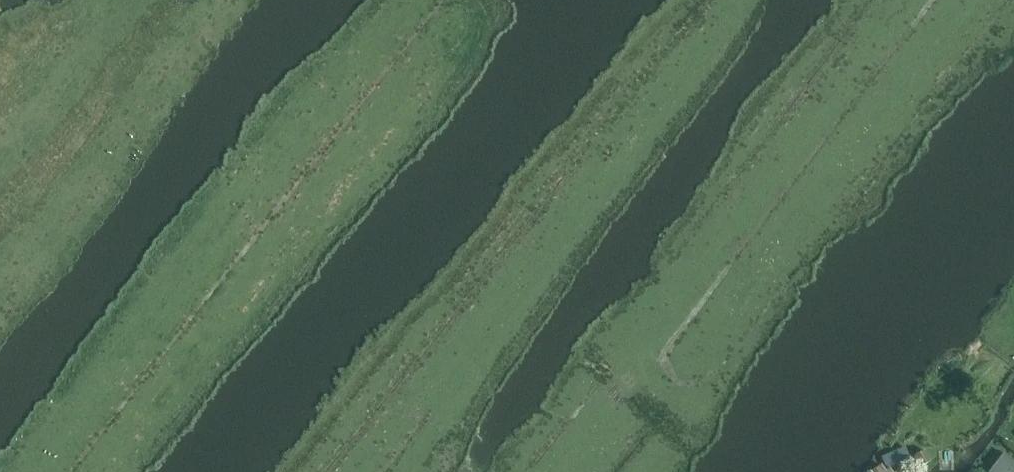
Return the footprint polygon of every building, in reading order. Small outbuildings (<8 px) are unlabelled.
[(906,449),(882,460),(886,470),(910,460),(906,449)] [(925,450),(914,456),(920,467),(930,461),(925,450)] [(990,471),(1013,471),(1013,462),(1004,454),(990,471)]
